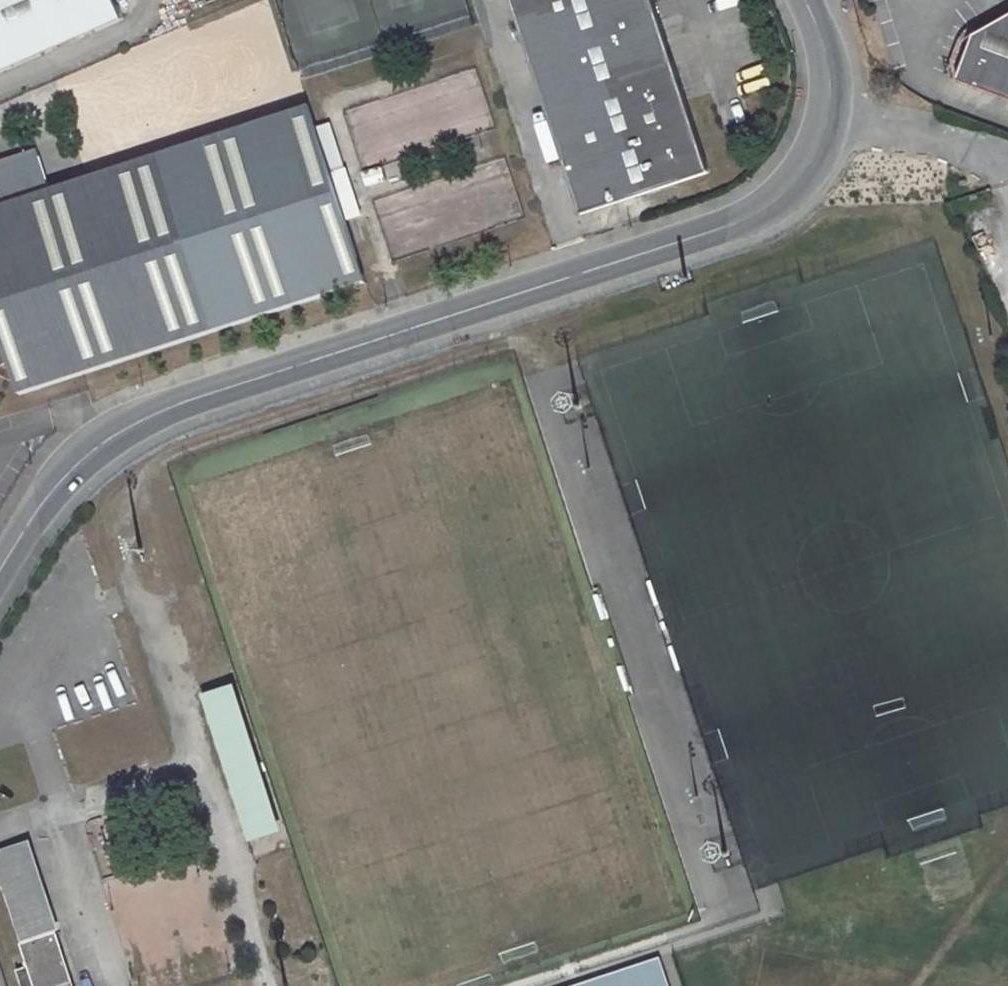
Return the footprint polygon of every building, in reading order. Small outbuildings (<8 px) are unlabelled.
[(125,17),(118,0),(0,0),(0,71),(125,17)] [(577,210),(706,168),(651,0),(509,0),(577,210)] [(971,41),(954,86),(1007,105),(1007,20),(971,41)] [(367,282),(310,101),(49,185),(39,147),(0,159),(0,375),(12,382),(15,381),(21,395),(82,375),(367,282)] [(282,834),(235,687),(234,687),(201,698),(249,845),(282,834)] [(664,969),(607,985),(669,985),(664,969)]
